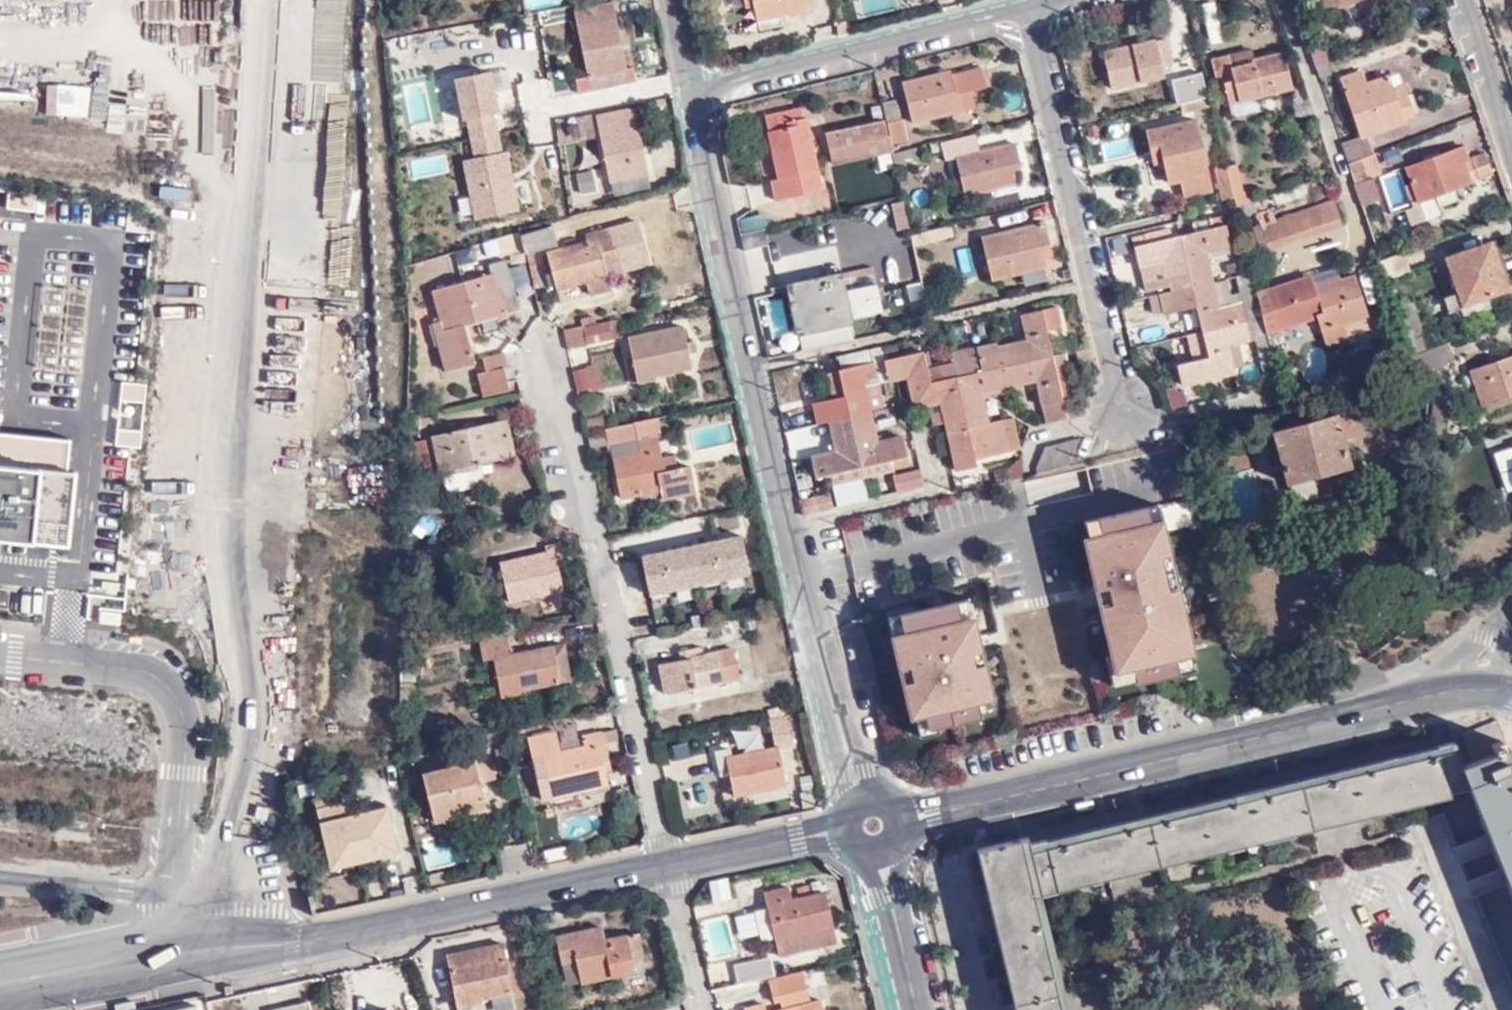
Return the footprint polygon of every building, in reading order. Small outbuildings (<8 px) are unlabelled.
[(753,5),(756,15),(779,11),(780,15),(810,9),(808,0),(752,0),(753,5)] [(1328,11),(1358,0),(1324,0),(1328,11)] [(575,8),(588,76),(574,79),(576,91),(635,80),(632,66),(624,68),(611,1),(575,8)] [(757,19),(780,15),(779,11),(756,15),(757,19)] [(1134,51),(1133,47),(1104,54),(1112,89),(1166,77),(1163,67),(1172,64),(1166,40),(1156,42),(1156,46),(1134,51)] [(1156,42),(1133,47),(1134,51),(1156,46),(1156,42)] [(1320,42),(1309,46),(1317,68),(1328,64),(1320,42)] [(1251,49),(1229,55),(1233,68),(1254,62),(1254,59),(1251,49)] [(1233,68),(1229,55),(1212,59),(1219,91),(1226,89),(1230,104),(1292,88),(1284,53),(1254,59),(1254,62),(1233,68)] [(913,123),(953,114),(949,96),(956,95),(970,92),(985,89),(981,70),(951,77),(950,72),(905,83),(913,123)] [(1360,135),(1341,142),(1349,165),(1373,155),(1367,135),(1382,130),(1381,128),(1415,116),(1405,84),(1393,88),(1388,75),(1365,83),(1361,71),(1342,78),(1360,135)] [(490,74),(454,81),(470,159),(460,160),(472,222),(518,213),(490,74)] [(1185,103),(1207,97),(1203,80),(1195,81),(1194,75),(1176,80),(1181,103),(1185,103)] [(956,95),(960,112),(973,109),(970,92),(956,95)] [(953,114),(960,112),(956,95),(949,96),(953,114)] [(1212,105),(1210,97),(1207,97),(1185,103),(1187,111),(1212,105)] [(888,124),(902,121),(896,100),(883,102),(888,124)] [(607,179),(645,172),(632,107),(595,114),(607,179)] [(804,120),(800,109),(766,116),(778,177),(770,179),(774,198),(822,189),(808,120),(804,120)] [(1148,131),(1152,153),(1163,151),(1165,160),(1170,183),(1181,181),(1185,196),(1211,189),(1196,120),(1148,131)] [(907,141),(902,121),(888,124),(893,144),(907,141)] [(885,122),(826,135),(834,166),(893,153),(885,122)] [(1022,167),(1017,142),(982,151),(978,134),(942,143),(945,160),(956,158),(965,195),(991,189),(1018,183),(1015,168),(1022,167)] [(1027,140),(1017,142),(1022,167),(1033,164),(1027,140)] [(893,153),(897,170),(926,164),(922,146),(893,153)] [(1454,187),(1481,177),(1473,158),(1468,161),(1464,147),(1408,167),(1420,200),(1436,194),(1440,206),(1458,200),(1454,187)] [(1163,151),(1152,153),(1154,163),(1165,160),(1163,151)] [(408,159),(411,178),(449,172),(446,153),(408,159)] [(1473,158),(1481,177),(1493,172),(1486,153),(1473,158)] [(1382,172),(1376,154),(1373,155),(1349,165),(1363,208),(1381,201),(1373,176),(1382,172)] [(1219,189),(1231,186),(1228,174),(1226,166),(1215,168),(1219,189)] [(610,196),(648,188),(645,172),(607,179),(610,196)] [(1231,186),(1242,184),(1244,184),(1240,172),(1228,174),(1231,186)] [(1384,172),(1384,207),(1407,207),(1406,172),(1384,172)] [(1018,183),(991,189),(993,198),(1019,192),(1018,183)] [(1236,207),(1252,201),(1249,192),(1245,193),(1242,184),(1231,186),(1234,198),(1236,207)] [(1222,200),(1234,198),(1231,186),(1219,189),(1222,200)] [(1341,223),(1334,201),(1262,226),(1266,241),(1261,243),(1264,251),(1341,223)] [(1435,202),(1405,210),(1409,225),(1439,217),(1435,202)] [(759,215),(737,220),(743,247),(765,243),(759,215)] [(1256,292),(1253,277),(1238,280),(1240,289),(1231,290),(1228,278),(1213,282),(1208,253),(1232,248),(1224,215),(1213,218),(1215,228),(1195,232),(1168,238),(1165,230),(1133,237),(1139,266),(1144,265),(1149,290),(1171,285),(1172,291),(1161,293),(1166,314),(1197,307),(1202,332),(1185,336),(1191,363),(1178,367),(1184,387),(1235,375),(1230,347),(1255,340),(1259,354),(1271,351),(1267,336),(1266,333),(1256,292)] [(1215,228),(1213,218),(1193,222),(1195,232),(1215,228)] [(991,280),(1019,273),(1048,266),(1044,251),(1051,249),(1044,222),(982,237),(991,280)] [(553,223),(521,232),(522,235),(526,250),(557,240),(553,223)] [(930,242),(954,236),(951,225),(927,231),(930,242)] [(613,246),(611,238),(607,226),(596,229),(598,235),(547,249),(556,284),(586,277),(588,289),(609,285),(607,271),(624,266),(619,245),(613,246)] [(526,250),(522,235),(511,238),(515,253),(526,250)] [(1509,290),(1492,242),(1447,258),(1462,306),(1509,290)] [(959,272),(972,270),(970,247),(957,248),(959,272)] [(1410,270),(1404,252),(1381,260),(1387,279),(1410,270)] [(468,322),(523,307),(509,256),(491,261),(494,272),(434,288),(446,329),(438,332),(451,371),(480,362),(468,322)] [(1243,271),(1241,261),(1226,264),(1228,274),(1243,271)] [(1048,266),(1019,273),(1021,281),(1050,274),(1048,266)] [(841,274),(827,277),(827,282),(814,285),(813,280),(795,284),(797,300),(791,302),(797,330),(882,311),(876,284),(845,291),(841,274)] [(1340,274),(1313,282),(1315,288),(1342,280),(1340,274)] [(1311,275),(1256,292),(1266,333),(1317,317),(1327,346),(1349,339),(1344,324),(1368,316),(1355,276),(1342,280),(1315,288),(1313,282),(1311,275)] [(827,282),(827,277),(813,280),(814,285),(827,282)] [(953,362),(940,364),(943,379),(930,382),(928,368),(923,351),(886,359),(882,347),(840,356),(842,369),(840,370),(846,397),(832,400),(813,404),(817,425),(831,422),(836,451),(811,457),(818,486),(834,483),(832,474),(848,470),(873,464),(892,460),(894,469),(909,466),(902,436),(878,441),(871,410),(885,407),(880,382),(908,376),(914,407),(929,404),(933,424),(946,421),(958,471),(979,466),(978,459),(1007,453),(1000,420),(991,422),(985,392),(1036,380),(1048,424),(1086,414),(1087,406),(1066,410),(1063,396),(1079,392),(1075,375),(1072,376),(1068,353),(1064,354),(1052,307),(1020,315),(1027,339),(997,346),(996,342),(951,353),(953,362)] [(619,320),(585,327),(588,341),(622,334),(619,320)] [(585,327),(585,324),(564,330),(567,345),(588,341),(585,327)] [(633,357),(638,380),(656,377),(656,373),(691,366),(689,353),(695,352),(692,340),(687,341),(683,324),(629,336),(633,357)] [(1094,362),(1091,348),(1079,350),(1082,365),(1094,362)] [(510,365),(506,351),(483,356),(486,369),(478,371),(483,394),(511,387),(506,365),(510,365)] [(632,382),(638,380),(633,357),(626,357),(632,382)] [(1470,370),(1483,406),(1511,396),(1511,357),(1470,370)] [(943,379),(940,364),(928,368),(930,382),(943,379)] [(595,365),(573,368),(577,390),(599,385),(595,365)] [(846,397),(840,370),(826,373),(832,400),(846,397)] [(142,447),(142,382),(117,382),(117,447),(142,447)] [(1435,406),(1447,408),(1449,395),(1437,393),(1435,406)] [(1435,406),(1432,435),(1443,437),(1447,408),(1435,406)] [(1351,466),(1345,440),(1342,427),(1352,424),(1348,411),(1275,430),(1289,482),(1351,466)] [(662,431),(658,416),(605,427),(609,444),(640,439),(639,436),(657,432),(662,431)] [(517,452),(508,417),(434,434),(442,470),(517,452)] [(584,420),(590,448),(607,444),(601,417),(584,420)] [(1012,418),(1000,420),(1007,453),(1019,450),(1012,418)] [(1342,427),(1345,440),(1355,437),(1352,424),(1342,427)] [(658,438),(657,432),(639,436),(640,439),(641,441),(658,438)] [(59,534),(68,441),(0,434),(0,528),(59,534)] [(1211,434),(1185,441),(1187,451),(1198,448),(1197,445),(1213,441),(1211,434)] [(427,438),(408,442),(415,475),(434,471),(427,438)] [(663,456),(658,438),(641,441),(642,451),(614,457),(623,498),(661,490),(662,499),(697,492),(692,466),(678,468),(677,460),(663,462),(663,456)] [(640,439),(609,444),(612,457),(614,457),(642,451),(641,441),(640,439)] [(1037,468),(1038,472),(1069,465),(1080,440),(1046,448),(1037,468)] [(1511,492),(1511,454),(1510,449),(1493,454),(1506,494),(1511,492)] [(676,454),(663,456),(663,462),(677,460),(676,454)] [(875,474),(894,469),(892,460),(873,464),(875,474)] [(1019,460),(992,465),(995,485),(1023,480),(1019,460)] [(849,480),(875,474),(873,464),(848,470),(849,480)] [(924,485),(919,469),(892,476),(896,492),(924,485)] [(1229,472),(1234,523),(1261,520),(1257,469),(1229,472)] [(832,474),(834,483),(849,480),(848,470),(832,474)] [(801,500),(805,515),(833,509),(829,493),(801,500)] [(1161,521),(1157,504),(1147,506),(1151,522),(1161,521)] [(1192,652),(1177,587),(1166,589),(1158,554),(1169,552),(1161,521),(1151,522),(1147,506),(1098,518),(1101,534),(1088,537),(1085,538),(1097,594),(1113,591),(1116,602),(1113,603),(1116,617),(1103,620),(1111,655),(1115,670),(1132,665),(1135,679),(1136,683),(1179,673),(1175,656),(1192,652)] [(702,581),(735,574),(733,567),(752,562),(745,534),(734,535),(732,529),(721,530),(718,516),(689,522),(702,581)] [(1098,518),(1084,521),(1088,537),(1101,534),(1098,518)] [(566,558),(562,544),(548,547),(549,552),(503,563),(511,602),(542,595),(545,611),(567,605),(558,560),(566,558)] [(1177,587),(1169,552),(1158,554),(1166,589),(1177,587)] [(1097,594),(1103,620),(1116,617),(1113,603),(1116,602),(1113,591),(1097,594)] [(938,726),(981,716),(981,712),(978,700),(992,697),(984,663),(973,665),(970,650),(974,649),(971,638),(978,636),(968,598),(899,614),(904,633),(892,636),(900,667),(910,664),(913,679),(903,682),(911,716),(915,715),(925,712),(929,728),(938,726)] [(888,617),(892,636),(904,633),(899,614),(888,617)] [(512,651),(508,633),(479,639),(483,658),(495,656),(504,694),(527,689),(526,686),(560,679),(553,643),(512,651)] [(984,663),(978,636),(971,638),(974,649),(970,650),(973,665),(984,663)] [(667,693),(739,677),(734,648),(705,655),(702,647),(688,649),(689,658),(660,664),(667,693)] [(1179,673),(1196,669),(1192,652),(1175,656),(1179,673)] [(1112,684),(1135,679),(1132,665),(1115,670),(1111,655),(1105,656),(1112,684)] [(900,667),(903,682),(913,679),(910,664),(900,667)] [(981,712),(995,709),(992,697),(978,700),(981,712)] [(940,731),(938,726),(929,728),(925,712),(915,715),(920,736),(940,731)] [(583,736),(579,713),(555,718),(557,729),(562,749),(585,744),(583,736)] [(793,744),(787,714),(770,717),(776,747),(736,755),(734,747),(718,750),(721,765),(729,763),(736,795),(790,784),(781,746),(793,744)] [(1510,747),(1511,746),(1511,724),(1510,719),(1486,716),(1449,730),(1454,742),(1457,748),(1462,764),(1460,765),(1469,786),(1482,817),(1479,821),(1511,902),(1511,753),(1510,747)] [(602,732),(583,736),(585,744),(562,749),(557,729),(532,735),(536,756),(547,753),(556,796),(607,785),(604,772),(610,770),(604,744),(602,733),(602,732)] [(616,731),(602,733),(604,744),(618,742),(616,731)] [(1457,748),(1454,742),(1277,784),(1278,791),(1457,748)] [(1450,790),(1469,786),(1460,765),(1462,764),(1457,748),(1278,791),(1277,784),(1243,792),(1245,800),(1031,850),(1041,895),(1450,796),(1450,790)] [(437,818),(489,805),(483,779),(496,775),(490,750),(472,754),(474,759),(425,771),(437,818)] [(677,758),(678,776),(713,774),(712,756),(677,758)] [(1245,800),(1243,792),(1030,843),(1031,850),(1245,800)] [(390,804),(324,818),(333,861),(381,851),(383,855),(401,852),(390,804)] [(1459,810),(1447,813),(1454,836),(1466,833),(1459,810)] [(1439,814),(1415,824),(1488,1009),(1511,1009),(1511,996),(1439,814)] [(1041,895),(1031,850),(1030,843),(1028,835),(977,846),(1015,1009),(1062,1009),(1034,897),(1041,895)] [(713,903),(731,898),(726,879),(708,883),(713,903)] [(789,886),(766,891),(769,906),(755,909),(761,939),(775,936),(776,939),(780,938),(783,953),(837,941),(826,891),(792,898),(789,886)] [(1041,895),(1034,897),(1062,1009),(1069,1009),(1041,895)] [(607,940),(604,926),(557,935),(563,962),(577,959),(582,983),(636,971),(634,960),(643,958),(639,931),(626,933),(626,938),(607,940)] [(512,991),(501,942),(448,953),(458,1006),(485,1001),(484,998),(512,991)] [(735,965),(740,983),(769,977),(776,975),(772,957),(735,965)] [(805,969),(776,975),(769,977),(774,1001),(782,1001),(783,1008),(776,1009),(824,1009),(821,998),(812,1001),(805,969)] [(202,996),(162,1006),(163,1009),(205,1009),(202,996)] [(273,1009),(314,1009),(312,1002),(273,1009)]
